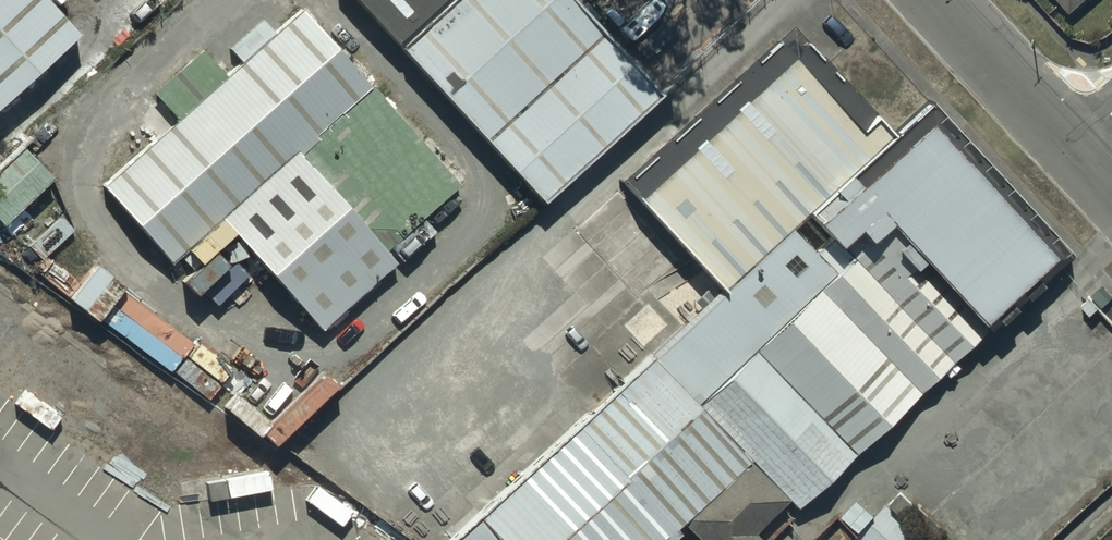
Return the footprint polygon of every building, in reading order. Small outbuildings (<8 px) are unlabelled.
[(78,28),(53,0),(0,0),(0,103),(78,28)] [(100,166),(164,238),(213,194),(312,305),(388,239),(290,132),(365,65),(307,0),(279,0),(220,52),(198,28),(147,74),(172,102),(100,166)] [(537,209),(664,91),(578,0),(339,0),(537,209)] [(1068,9),(1078,0),(1060,0),(1068,9)] [(621,196),(688,267),(724,304),(474,539),(686,539),(746,484),(794,535),(1079,269),(925,105),(888,140),(791,38),(621,196)] [(0,160),(0,219),(1,221),(54,176),(24,140),(0,160)] [(621,196),(570,241),(635,314),(688,267),(621,196)] [(855,539),(934,539),(907,516),(918,504),(901,489),(875,517),(854,498),(840,514),(861,533),(855,539)]
